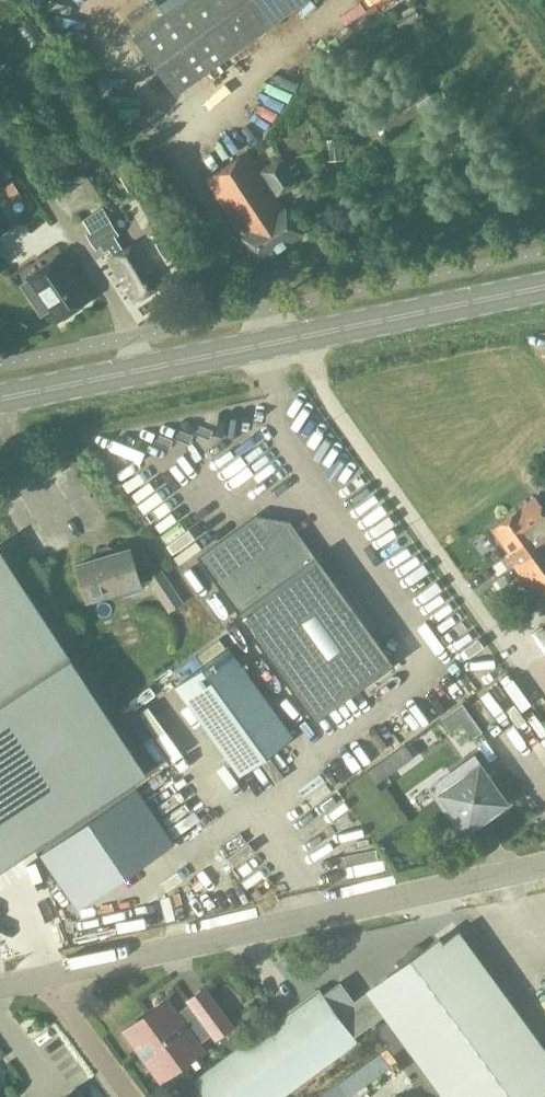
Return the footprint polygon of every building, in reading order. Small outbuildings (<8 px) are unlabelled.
[(115,11),(176,96),(307,0),(130,0),(115,11)] [(276,96),(288,82),(278,74),(266,87),(276,96)] [(341,140),(326,142),(327,158),(343,157),(341,140)] [(206,181),(242,237),(259,263),(304,233),(287,207),(285,208),(277,196),(297,183),(280,158),(260,171),(249,153),(206,181)] [(143,184),(135,170),(120,178),(129,192),(143,184)] [(3,188),(13,201),(21,195),(12,182),(3,188)] [(110,252),(113,258),(109,260),(134,302),(163,284),(137,243),(123,251),(116,238),(119,236),(103,208),(82,220),(89,232),(86,234),(96,250),(101,248),(105,254),(110,252)] [(165,258),(178,250),(169,235),(156,244),(165,258)] [(89,300),(59,256),(28,278),(39,293),(30,299),(42,316),(50,310),(58,321),(89,300)] [(15,523),(3,531),(122,699),(217,632),(160,551),(140,565),(106,517),(89,492),(68,507),(63,511),(58,503),(19,530),(15,523)] [(544,538),(544,511),(536,499),(505,521),(517,538),(531,527),(538,535),(541,532),(544,538)] [(256,518),(202,558),(240,611),(237,614),(315,722),(395,664),(316,556),(313,559),(288,523),(256,518)] [(505,521),(493,530),(510,553),(507,555),(541,602),(544,599),(544,538),(541,532),(538,535),(531,527),(517,538),(505,521)] [(156,533),(170,552),(184,542),(170,523),(156,533)] [(147,773),(6,558),(0,562),(0,871),(147,773)] [(414,599),(434,588),(427,575),(407,586),(414,599)] [(229,647),(176,686),(241,776),(294,737),(242,665),(229,647)] [(445,675),(430,687),(445,707),(460,695),(445,675)] [(472,740),(483,732),(463,704),(441,719),(451,733),(462,726),(472,740)] [(404,744),(366,771),(380,791),(388,785),(384,778),(413,757),(404,744)] [(468,827),(502,802),(479,770),(445,794),(468,827)] [(133,788),(37,854),(74,908),(170,842),(133,788)] [(313,806),(329,823),(346,807),(330,790),(313,806)] [(326,834),(313,844),(323,855),(335,845),(326,834)] [(256,901),(263,896),(258,889),(251,894),(256,901)] [(368,991),(385,1014),(388,1018),(406,1043),(445,1096),(544,1096),(544,1050),(523,1020),(508,1031),(440,939),(368,991)] [(195,1080),(207,1096),(283,1096),(357,1043),(353,1037),(385,1014),(368,991),(354,1001),(340,982),(323,995),(319,990),(195,1080)] [(204,989),(188,1000),(190,1003),(175,1015),(169,1008),(154,1019),(151,1014),(127,1032),(157,1072),(179,1056),(183,1062),(199,1050),(197,1046),(213,1034),(215,1038),(232,1026),(204,989)] [(388,1018),(375,1028),(393,1053),(406,1043),(388,1018)] [(77,1088),(64,1096),(83,1096),(77,1088)]
